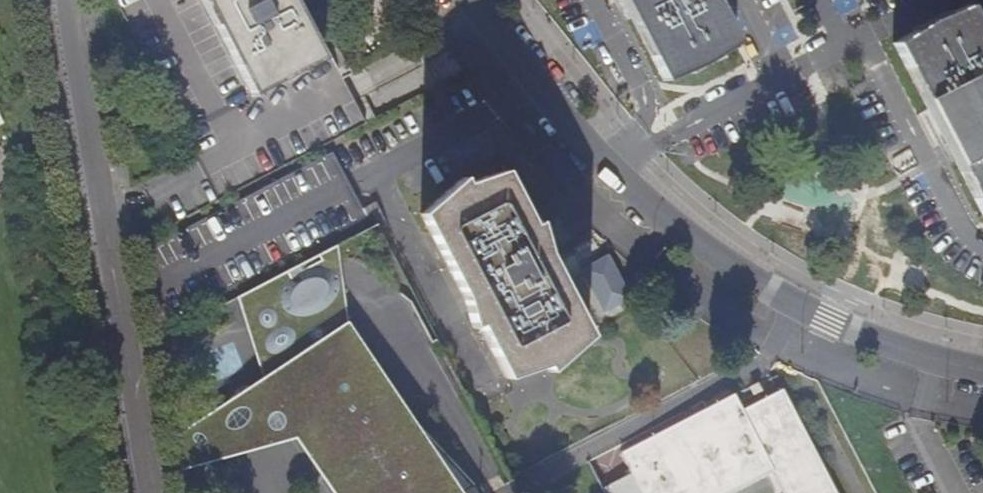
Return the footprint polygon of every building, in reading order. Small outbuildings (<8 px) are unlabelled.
[(323,62),(291,0),(198,0),(245,101),(323,62)] [(664,78),(700,65),(737,42),(715,0),(623,0),(664,78)] [(894,42),(982,206),(982,36),(966,3),(930,20),(894,42)] [(470,184),(424,213),(462,290),(472,324),(477,322),(504,374),(529,360),(531,365),(589,334),(549,256),(539,219),(533,222),(507,170),(473,188),(470,184)] [(294,439),(330,492),(460,492),(407,412),(353,353),(365,344),(348,319),(336,246),(237,297),(263,377),(272,404),(294,390),(309,406),(294,439)] [(581,267),(604,310),(630,297),(608,253),(581,267)] [(407,412),(365,344),(353,353),(407,412)] [(272,404),(263,377),(173,437),(178,470),(294,439),(309,406),(294,390),(272,404)] [(619,452),(629,472),(601,487),(604,492),(728,492),(771,471),(782,492),(835,492),(780,388),(739,409),(731,393),(619,452)]
